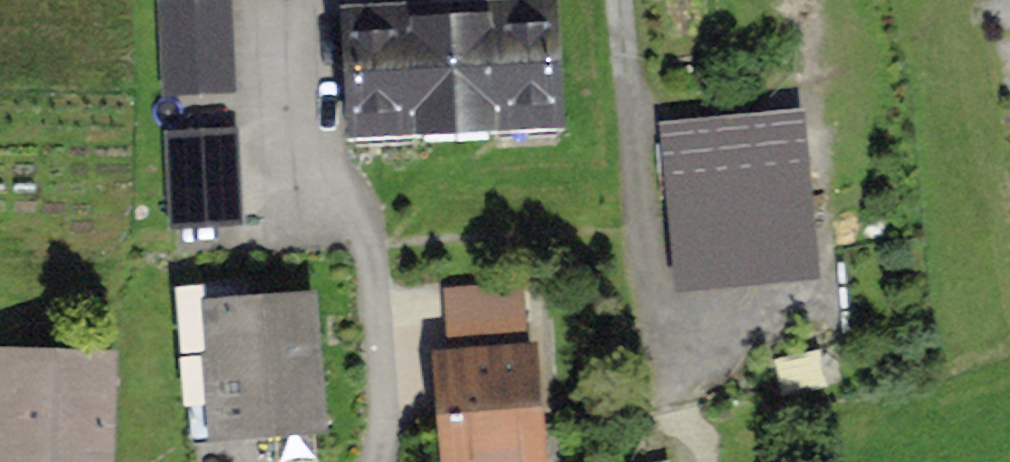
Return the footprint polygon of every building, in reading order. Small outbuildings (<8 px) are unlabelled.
[(229,3),(160,5),(163,103),(232,101),(229,3)] [(342,18),(349,147),(563,135),(556,6),(342,18)] [(806,115),(664,128),(680,298),(822,285),(806,115)] [(241,226),(235,133),(165,137),(170,230),(241,226)] [(327,439),(318,300),(248,304),(247,283),(180,288),(191,448),(327,439)] [(444,292),(448,357),(528,352),(524,287),(444,292)] [(433,358),(440,461),(546,461),(538,351),(528,352),(448,357),(433,358)] [(0,357),(0,367),(0,461),(116,461),(120,361),(0,357)]
